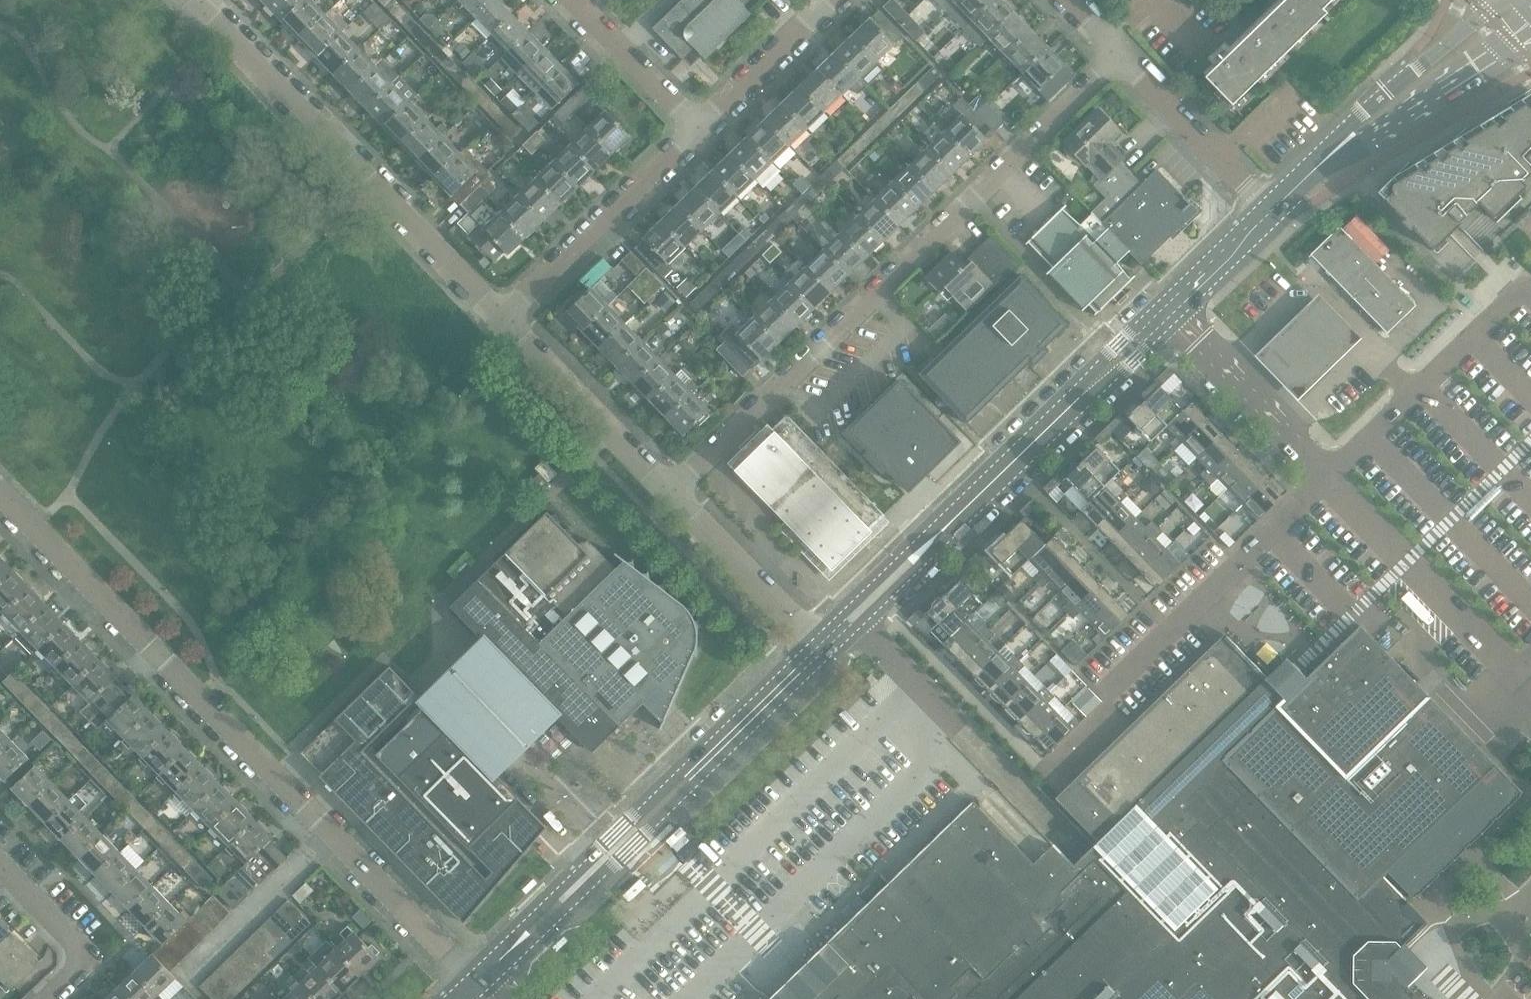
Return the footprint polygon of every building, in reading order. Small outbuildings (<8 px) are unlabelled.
[(306,0),(271,0),(264,7),(281,24),(306,0)] [(325,16),(310,0),(306,0),(281,24),(298,42),(325,16)] [(393,0),(385,8),(393,16),(401,9),(393,0)] [(493,0),(459,0),(457,1),(474,18),(493,0)] [(491,36),(510,17),(493,0),(474,18),(491,36)] [(682,59),(683,59),(682,58),(693,47),(705,59),(751,14),(744,7),(750,0),(682,0),(653,29),(682,59)] [(894,0),(893,0),(884,9),(899,25),(909,15),(894,0)] [(954,6),(959,0),(938,0),(934,3),(945,14),(954,6)] [(994,0),(959,0),(954,6),(970,23),(994,0)] [(1014,15),(999,0),(994,0),(970,23),(987,40),(1014,15)] [(1323,9),(1332,0),(1285,0),(1205,78),(1232,106),(1327,14),(1323,9)] [(410,17),(401,9),(393,16),(402,25),(410,17)] [(876,64),(904,37),(879,11),(851,38),(876,64)] [(923,30),(909,15),(899,25),(913,39),(923,30)] [(1004,58),(1030,32),(1014,15),(987,40),(1004,58)] [(298,42),(315,59),(342,33),(349,26),(342,19),(335,26),(325,16),(298,42)] [(418,26),(410,17),(402,25),(410,34),(418,26)] [(507,53),(526,35),(510,17),(491,36),(507,53)] [(427,35),(418,26),(410,34),(419,43),(427,35)] [(1021,75),(1047,49),(1030,32),(1004,58),(1021,75)] [(332,77),(359,50),(342,33),(315,59),(332,77)] [(435,43),(427,35),(419,43),(427,51),(435,43)] [(518,76),(543,52),(526,35),(507,53),(501,59),(518,76)] [(876,64),(851,38),(834,54),(859,81),(876,64)] [(349,94),(384,60),(367,42),(359,50),(332,77),(349,94)] [(444,52),(435,43),(427,51),(436,60),(444,52)] [(1053,78),(1064,67),(1047,49),(1021,75),(1038,92),(1041,89),(1044,91),(1055,80),(1053,78)] [(452,61),(444,52),(436,60),(444,69),(452,61)] [(534,94),(560,69),(543,52),(518,76),(534,94)] [(866,88),(859,81),(834,54),(816,71),(841,97),(851,88),(858,95),(866,88)] [(366,111),(392,85),(401,77),(384,60),(349,94),(366,111)] [(461,70),(452,61),(444,69),(453,77),(461,70)] [(932,84),(941,75),(933,67),(924,75),(932,84)] [(551,111),(576,87),(560,69),(534,94),(551,111)] [(469,78),(461,70),(453,77),(461,86),(469,78)] [(841,97),(816,71),(799,88),(824,114),(841,97)] [(924,92),(932,84),(924,75),(916,84),(924,92)] [(478,87),(469,78),(461,86),(470,95),(478,87)] [(915,101),(924,92),(916,84),(907,92),(915,101)] [(382,129),(409,103),(392,85),(366,111),(382,129)] [(486,96),(478,87),(470,95),(478,104),(486,96)] [(575,115),(593,98),(583,88),(566,105),(575,115)] [(824,114),(799,88),(781,105),(806,131),(824,114)] [(906,109),(915,101),(907,92),(898,101),(906,109)] [(1530,183),(1530,95),(1530,94),(1470,131),(1455,145),(1453,142),(1452,142),(1413,166),(1398,180),(1395,176),(1378,193),(1433,250),(1455,230),(1458,226),(1461,229),(1483,208),(1493,219),(1530,183)] [(399,146),(426,120),(434,113),(417,96),(409,103),(382,129),(399,146)] [(495,105),(486,96),(478,104),(487,112),(495,105)] [(989,106),(978,96),(968,106),(970,107),(978,116),(989,106)] [(898,118),(906,109),(898,101),(890,109),(898,118)] [(503,113),(495,105),(487,112),(495,121),(503,113)] [(575,115),(566,105),(557,114),(566,124),(575,115)] [(806,131),(781,105),(764,122),(789,148),(806,131)] [(978,116),(995,132),(1005,123),(989,106),(978,116)] [(943,133),(969,159),(987,142),(986,141),(995,132),(978,116),(970,107),(943,133)] [(889,126),(898,118),(890,109),(881,118),(889,126)] [(631,137),(619,124),(621,122),(610,110),(607,113),(605,111),(588,128),(613,154),(631,137)] [(1094,185),(1104,195),(1128,171),(1120,162),(1123,159),(1113,149),(1111,151),(1106,145),(1120,132),(1098,110),(1064,143),(1066,145),(1064,148),(1065,151),(1070,158),(1077,163),(1080,165),(1083,162),(1100,180),(1094,185)] [(512,122),(503,113),(495,121),(504,130),(512,122)] [(880,135),(889,126),(881,118),(872,126),(880,135)] [(416,164),(443,138),(450,131),(442,124),(436,130),(426,120),(399,146),(416,164)] [(520,131),(512,122),(504,130),(512,139),(520,131)] [(789,148),(764,122),(746,139),(772,165),(789,148)] [(871,143),(880,135),(872,126),(863,135),(871,143)] [(613,154),(588,128),(570,145),(596,171),(613,154)] [(548,142),(538,132),(531,139),(541,149),(548,142)] [(969,159),(943,133),(926,150),(952,176),(969,159)] [(863,152),(871,143),(863,135),(855,143),(863,152)] [(433,181),(460,155),(443,138),(416,164),(433,181)] [(541,149),(531,139),(524,147),(533,156),(541,149)] [(772,165),(746,139),(729,156),(754,182),(772,165)] [(854,160),(863,152),(855,143),(846,152),(854,160)] [(596,171),(570,145),(553,162),(579,188),(596,171)] [(487,179),(488,171),(466,149),(460,155),(433,181),(450,199),(451,197),(460,206),(477,189),(487,179)] [(952,176),(926,150),(909,167),(935,193),(952,176)] [(845,169),(854,160),(846,152),(837,160),(845,169)] [(754,182),(729,156),(711,173),(737,199),(754,182)] [(837,177),(845,169),(837,160),(828,169),(837,177)] [(579,188),(553,162),(536,179),(561,205),(579,188)] [(935,193),(909,167),(891,184),(917,210),(935,193)] [(828,186),(837,177),(828,169),(820,177),(828,186)] [(1093,213),(1130,251),(1143,264),(1197,211),(1157,170),(1141,186),(1130,175),(1109,196),(1093,212),(1093,213)] [(737,199),(711,173),(694,189),(719,216),(737,199)] [(819,194),(828,186),(820,177),(811,186),(819,194)] [(486,198),(496,188),(487,179),(477,189),(486,198)] [(561,205),(536,179),(518,196),(544,222),(561,205)] [(917,210),(891,184),(874,201),(900,227),(917,210)] [(810,202),(819,194),(811,186),(802,194),(810,202)] [(469,215),(486,198),(477,189),(460,206),(469,215)] [(719,216),(694,189),(676,206),(702,232),(719,216)] [(802,211),(810,202),(802,194),(794,203),(802,211)] [(544,222),(518,196),(501,213),(527,239),(544,222)] [(900,227),(874,201),(856,218),(883,244),(900,227)] [(793,219),(802,211),(794,203),(785,211),(793,219)] [(702,232),(676,206),(659,223),(684,249),(702,232)] [(1117,263),(1130,251),(1093,213),(1080,225),(1062,209),(1027,242),(1052,268),(1047,273),(1084,310),(1089,306),(1097,314),(1131,281),(1117,263)] [(784,228),(793,219),(785,211),(776,220),(784,228)] [(527,239),(501,213),(483,230),(479,225),(468,235),(495,263),(505,252),(509,256),(527,239)] [(883,244),(856,218),(839,235),(865,261),(883,244)] [(776,236),(784,228),(776,220),(767,228),(776,236)] [(684,249),(659,223),(641,240),(642,241),(634,249),(663,279),(673,269),(669,264),(684,249)] [(767,245),(776,236),(767,228),(759,237),(767,245)] [(1415,307),(1338,228),(1310,256),(1386,335),(1415,307)] [(865,261),(839,235),(822,252),(848,278),(865,261)] [(989,279),(996,272),(1005,280),(1019,266),(989,236),(962,263),(952,252),(925,279),(940,294),(945,289),(966,311),(994,284),(989,279)] [(758,253),(767,245),(759,237),(750,245),(758,253)] [(749,262),(758,253),(750,245),(741,254),(749,262)] [(647,269),(630,252),(621,261),(637,278),(647,269)] [(848,278),(822,252),(804,269),(830,295),(848,278)] [(741,270),(749,262),(741,254),(733,262),(741,270)] [(732,279),(741,270),(733,262),(724,270),(732,279)] [(656,278),(647,269),(637,278),(647,288),(656,278)] [(830,295),(804,269),(794,279),(789,273),(781,280),(787,286),(813,312),(830,295)] [(723,287),(732,279),(724,270),(715,279),(723,287)] [(1047,353),(1044,349),(1068,326),(1019,276),(916,376),(965,426),(1027,366),(1031,369),(1047,353)] [(715,296),(723,287),(715,279),(706,287),(715,296)] [(813,312),(787,286),(777,296),(771,290),(764,297),(770,303),(796,329),(813,312)] [(706,304),(715,296),(706,287),(698,296),(706,304)] [(580,333),(607,307),(590,289),(589,291),(586,288),(575,299),(578,301),(563,315),(580,333)] [(1319,291),(1253,351),(1295,396),(1360,336),(1319,291)] [(697,313),(706,304),(698,296),(689,304),(697,313)] [(796,329),(770,303),(752,320),(778,346),(796,329)] [(597,351),(624,324),(607,307),(580,333),(597,351)] [(753,371),(778,346),(752,320),(738,334),(730,326),(720,336),(725,342),(736,353),(751,369),(753,371)] [(614,368),(641,342),(624,324),(597,351),(614,368)] [(631,386),(658,360),(641,342),(614,368),(631,386)] [(736,353),(725,342),(716,351),(727,361),(736,353)] [(751,369),(736,353),(727,361),(742,378),(751,369)] [(648,403),(675,377),(658,360),(631,386),(648,403)] [(1161,385),(1173,373),(1167,367),(1155,380),(1161,385)] [(665,421),(692,395),(675,377),(648,403),(665,421)] [(958,444),(899,383),(849,432),(908,493),(958,444)] [(1182,411),(1159,387),(1154,391),(1151,391),(1148,394),(1150,396),(1143,402),(1167,426),(1182,411)] [(699,427),(710,416),(707,414),(709,412),(692,395),(665,421),(682,439),(696,424),(699,427)] [(1167,426),(1143,402),(1137,408),(1136,406),(1132,410),(1132,413),(1127,417),(1150,442),(1166,426),(1167,426)] [(1175,450),(1206,420),(1203,417),(1203,414),(1199,409),(1197,410),(1190,403),(1182,411),(1167,426),(1166,426),(1176,437),(1169,444),(1175,450)] [(1111,434),(1123,422),(1117,416),(1105,428),(1111,434)] [(1197,458),(1221,435),(1218,433),(1219,429),(1214,425),(1212,426),(1206,420),(1175,450),(1181,456),(1188,449),(1197,458)] [(1099,446),(1111,434),(1105,428),(1093,440),(1099,446)] [(1205,481),(1236,451),(1233,448),(1233,445),(1228,440),(1227,441),(1221,435),(1197,458),(1207,468),(1200,475),(1205,481)] [(1119,473),(1096,449),(1091,453),(1087,453),(1083,457),(1085,458),(1080,463),(1104,487),(1119,473)] [(1227,489),(1251,466),(1248,463),(1248,460),(1243,455),(1242,457),(1236,451),(1205,481),(1211,486),(1210,491),(1215,496),(1220,496),(1227,489)] [(734,458),(709,483),(819,594),(844,569),(840,566),(886,521),(869,504),(839,534),(813,508),(798,522),(734,458)] [(548,482),(557,474),(544,460),(535,469),(548,482)] [(1104,487),(1080,463),(1074,469),(1072,468),(1068,471),(1068,475),(1063,479),(1087,504),(1104,488),(1104,487)] [(1235,511),(1266,482),(1263,479),(1263,476),(1259,471),(1257,473),(1251,466),(1227,489),(1237,499),(1230,506),(1235,511)] [(548,483),(539,474),(531,483),(539,491),(548,483)] [(1047,495),(1060,482),(1055,477),(1042,490),(1047,495)] [(1258,522),(1282,498),(1278,494),(1278,491),(1273,486),(1272,488),(1266,482),(1235,511),(1241,517),(1247,511),(1258,522)] [(1095,528),(1126,497),(1121,492),(1114,498),(1104,488),(1087,504),(1079,512),(1085,518),(1084,519),(1088,523),(1090,523),(1095,528)] [(1110,543),(1134,520),(1125,510),(1131,503),(1126,497),(1095,528),(1100,533),(1099,534),(1103,538),(1106,539),(1110,543)] [(1023,519),(1037,506),(1031,500),(1017,513),(1023,519)] [(679,689),(693,657),(697,657),(698,624),(698,621),(694,621),(692,617),(690,613),(687,609),(684,606),(681,603),(665,592),(664,583),(663,583),(663,585),(657,586),(650,580),(649,572),(647,572),(648,573),(642,574),(634,568),(633,560),(632,560),(632,562),(627,562),(615,554),(615,555),(623,561),(616,569),(588,541),(583,542),(578,543),(572,538),(570,528),(564,530),(559,524),(557,514),(551,516),(547,512),(450,607),(482,641),(422,700),(421,699),(420,701),(427,709),(380,755),(468,846),(518,798),(493,773),(517,748),(523,754),(528,749),(534,743),(529,738),(553,714),(592,754),(648,699),(648,698),(660,687),(673,700),(678,689),(679,689)] [(1125,558),(1156,528),(1151,523),(1144,530),(1134,520),(1110,543),(1116,549),(1114,550),(1118,555),(1122,555),(1125,558)] [(1043,546),(1020,522),(1016,526),(1012,526),(1009,529),(1011,531),(1005,537),(1028,561),(1043,546)] [(1140,574),(1164,550),(1155,540),(1162,534),(1156,528),(1125,558),(1130,564),(1129,566),(1133,570),(1137,571),(1140,574)] [(1028,561),(1005,537),(999,543),(997,541),(992,545),(992,550),(989,553),(1012,576),(1027,561),(1028,561)] [(1037,584),(1067,554),(1064,551),(1064,548),(1060,543),(1058,545),(1051,538),(1043,546),(1028,561),(1027,561),(1037,572),(1031,578),(1037,584)] [(973,568),(986,555),(980,549),(968,562),(973,568)] [(1156,591),(1187,561),(1181,554),(1174,561),(1164,550),(1140,574),(1146,580),(1144,581),(1148,585),(1151,585),(1156,591)] [(1058,593),(1083,570),(1079,566),(1079,563),(1075,559),(1073,561),(1067,554),(1037,584),(1042,590),(1049,584),(1058,593)] [(11,571),(0,560),(0,582),(11,571)] [(960,580),(973,568),(968,562),(955,575),(960,580)] [(1067,615),(1098,586),(1094,582),(1094,579),(1090,574),(1088,576),(1083,570),(1058,593),(1068,603),(1061,609),(1067,615)] [(29,589),(11,571),(0,582),(0,611),(3,614),(29,589)] [(981,606),(958,582),(953,587),(949,587),(946,590),(948,592),(942,598),(965,622),(981,606)] [(1088,624),(1112,601),(1109,598),(1109,594),(1104,589),(1103,591),(1098,586),(1067,615),(1072,621),(1079,615),(1088,624)] [(21,633),(47,608),(29,589),(3,614),(21,633)] [(965,622),(942,598),(937,603),(935,601),(931,605),(931,610),(927,614),(949,637),(965,622)] [(1097,647),(1128,617),(1123,611),(1123,609),(1119,605),(1118,607),(1112,601),(1088,624),(1098,634),(1091,641),(1097,647)] [(33,656),(38,651),(64,626),(47,608),(21,633),(15,638),(33,656)] [(913,626),(923,617),(918,611),(908,621),(913,626)] [(958,661),(988,631),(982,625),(975,632),(965,622),(949,637),(942,644),(948,650),(946,652),(950,656),(953,656),(958,661)] [(55,668),(81,643),(64,626),(38,651),(55,668)] [(1359,628),(1352,634),(1347,629),(1333,643),(1338,648),(1330,656),(1325,651),(1298,678),(1280,695),(1271,686),(1268,683),(1264,678),(1224,637),(1201,659),(1164,693),(1138,718),(1096,758),(1074,779),(1054,797),(1097,841),(1093,844),(1070,867),(1049,844),(990,784),(929,842),(889,882),(847,922),(825,944),(845,964),(823,985),(815,993),(808,998),(1450,998),(1450,984),(1435,984),(1435,955),(1435,945),(1416,925),(1422,918),(1417,913),(1406,902),(1388,883),(1383,888),(1378,883),(1386,873),(1387,872),(1412,897),(1413,898),(1521,793),(1516,788),(1359,628)] [(973,677),(997,653),(988,644),(994,637),(988,631),(958,661),(963,666),(961,668),(966,673),(969,673),(973,677)] [(73,686),(98,661),(81,643),(55,668),(73,686)] [(988,692),(1018,662),(1013,656),(1006,663),(997,653),(973,677),(978,682),(976,684),(981,689),(985,689),(988,692)] [(89,722),(124,688),(116,680),(116,679),(98,661),(73,686),(90,704),(81,713),(89,722)] [(1003,708),(1026,684),(1017,675),(1024,668),(1018,662),(988,692),(993,697),(991,699),(996,704),(999,704),(1003,708)] [(320,777),(464,924),(531,846),(536,841),(547,828),(532,813),(518,798),(468,846),(380,755),(427,709),(420,701),(421,699),(405,683),(390,667),(321,734),(301,753),(322,774),(320,777)] [(22,683),(13,674),(13,673),(3,683),(12,692),(22,683)] [(21,701),(31,692),(22,683),(12,692),(21,701)] [(1018,723),(1048,693),(1043,687),(1036,694),(1026,684),(1003,708),(1007,712),(1006,714),(1010,719),(1013,719),(1018,723)] [(150,714),(133,697),(124,688),(89,722),(98,731),(108,722),(124,739),(150,714)] [(29,710),(40,701),(31,692),(21,701),(29,710)] [(1033,739),(1057,715),(1047,706),(1054,699),(1048,693),(1018,723),(1023,729),(1021,730),(1025,734),(1028,734),(1033,739)] [(38,719),(48,710),(40,701),(29,710),(38,719)] [(47,728),(57,719),(48,710),(38,719),(47,728)] [(142,757),(169,733),(150,714),(124,739),(142,757)] [(1048,754),(1078,725),(1072,719),(1066,725),(1057,715),(1033,739),(1038,744),(1036,745),(1041,750),(1044,750),(1048,754)] [(55,737),(66,727),(57,719),(47,728),(55,737)] [(65,746),(74,737),(66,727),(55,737),(65,746)] [(9,741),(0,732),(0,750),(9,741)] [(160,775),(186,750),(169,733),(142,757),(160,775)] [(73,755),(83,745),(74,737),(65,746),(73,755)] [(27,760),(9,741),(0,750),(0,778),(4,782),(27,760)] [(82,764),(92,754),(83,745),(73,755),(82,764)] [(177,793),(203,768),(186,750),(160,775),(177,793)] [(91,773),(100,763),(92,754),(82,764),(91,773)] [(99,782),(109,772),(100,763),(91,773),(99,782)] [(28,807),(52,784),(35,766),(11,790),(28,807)] [(194,810),(219,785),(203,768),(177,793),(194,810)] [(108,791),(118,781),(109,772),(99,782),(108,791)] [(117,800),(127,790),(118,781),(108,791),(117,800)] [(45,825),(69,801),(52,784),(28,807),(45,825)] [(212,829),(237,804),(219,785),(194,810),(212,829)] [(126,809),(135,799),(127,790),(117,800),(126,809)] [(86,819),(79,812),(85,805),(75,795),(69,801),(45,825),(61,842),(86,819)] [(134,818),(144,808),(135,799),(126,809),(134,818)] [(229,846),(254,821),(237,804),(212,829),(229,846)] [(143,827),(153,817),(144,808),(134,818),(143,827)] [(151,836),(161,826),(153,817),(143,827),(151,836)] [(78,859),(103,836),(86,819),(61,842),(78,859)] [(259,851),(276,868),(286,858),(270,841),(272,839),(254,821),(229,846),(246,864),(251,859),(259,851)] [(160,845),(170,835),(161,826),(151,836),(160,845)] [(169,854),(179,844),(170,835),(160,845),(169,854)] [(94,876),(119,853),(103,836),(78,859),(94,876)] [(178,863),(188,853),(179,844),(169,854),(178,863)] [(251,859),(267,876),(276,868),(259,851),(251,859)] [(111,893),(136,870),(119,853),(94,876),(111,893)] [(187,872),(196,862),(188,853),(178,863),(187,872)] [(242,868),(259,885),(267,876),(251,859),(246,864),(242,868)] [(195,881),(205,871),(196,862),(187,872),(195,881)] [(233,876),(250,893),(259,885),(242,868),(233,876)] [(128,910),(152,888),(136,870),(111,893),(128,910)] [(204,889),(214,880),(205,871),(195,881),(204,889)] [(225,884),(241,901),(250,893),(233,876),(225,884)] [(639,878),(622,894),(629,902),(646,885),(639,878)] [(225,884),(216,893),(233,910),(241,901),(225,884)] [(300,904),(313,892),(306,884),(293,897),(300,904)] [(145,928),(170,905),(152,888),(128,910),(145,928)] [(229,914),(212,897),(204,905),(220,922),(229,914)] [(304,917),(289,902),(280,910),(295,926),(304,917)] [(162,946),(169,938),(178,930),(186,922),(170,905),(145,928),(162,946)] [(220,922),(204,905),(195,913),(212,930),(220,922)] [(295,926),(280,910),(271,919),(286,935),(295,926)] [(212,930),(195,913),(187,922),(203,939),(212,930)] [(293,942),(311,924),(304,917),(295,926),(286,935),(293,942)] [(286,935),(271,919),(262,927),(277,943),(286,935)] [(12,933),(0,921),(0,945),(12,933)] [(187,922),(186,922),(178,930),(194,947),(203,939),(187,922)] [(277,943),(262,927),(253,936),(268,952),(277,943)] [(379,953),(372,945),(368,948),(353,933),(347,927),(340,934),(346,940),(336,950),(361,976),(378,959),(375,957),(379,953)] [(194,947),(178,930),(169,938),(186,955),(194,947)] [(26,947),(12,933),(0,945),(0,973),(26,947)] [(275,959),(293,942),(286,935),(277,943),(268,952),(275,959)] [(268,952),(253,936),(244,945),(259,961),(268,952)] [(169,938),(162,946),(161,947),(177,964),(186,955),(169,938)] [(259,961),(244,945),(235,953),(250,969),(259,961)] [(40,963),(26,947),(0,973),(0,979),(11,991),(40,963)] [(177,964),(161,947),(152,955),(169,972),(177,964)] [(361,976),(336,950),(318,967),(344,993),(361,976)] [(257,976),(275,959),(268,952),(259,961),(250,969),(257,976)] [(250,969),(235,953),(226,962),(241,978),(250,969)] [(175,978),(169,972),(152,955),(136,971),(158,994),(175,978)] [(241,978),(226,962),(217,971),(232,986),(241,978)] [(318,967),(314,963),(307,970),(311,974),(300,985),(314,998),(337,998),(344,993),(318,967)] [(239,993),(257,976),(250,969),(241,978),(232,986),(239,993)] [(136,971),(118,988),(128,998),(153,998),(158,994),(136,971)] [(232,986),(217,971),(208,979),(223,995),(232,986)] [(208,979),(199,988),(210,998),(219,998),(223,995),(208,979)] [(300,985),(296,980),(288,988),(292,992),(285,998),(314,998),(300,985)] [(239,993),(232,986),(223,995),(219,998),(233,998),(239,993)] [(118,988),(107,998),(128,998),(118,988)]
